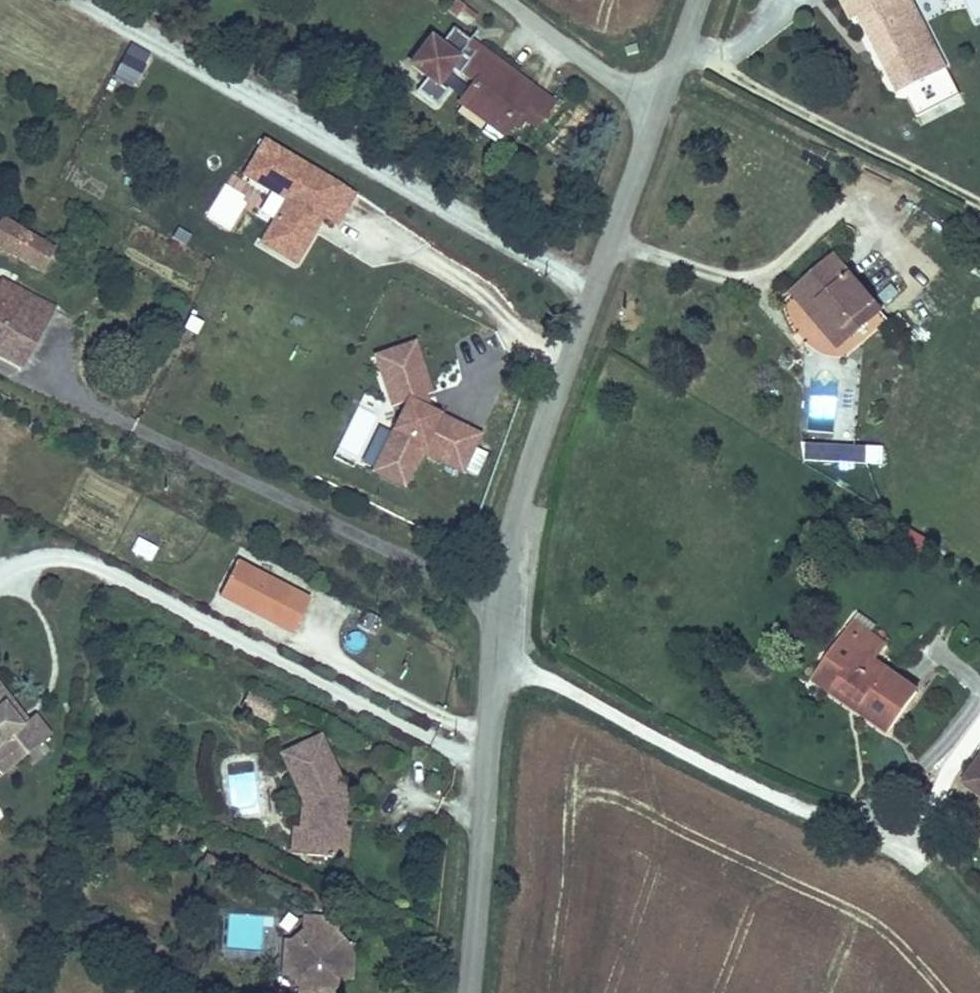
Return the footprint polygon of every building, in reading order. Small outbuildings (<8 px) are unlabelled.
[(468,22),(476,8),(463,0),(453,0),(448,8),(468,22)] [(900,3),(908,0),(848,0),(859,24),(866,20),(903,100),(908,98),(920,124),(962,104),(949,77),(938,82),(900,3)] [(938,82),(949,77),(913,0),(909,0),(908,0),(900,3),(938,82)] [(441,100),(451,85),(442,80),(452,62),(463,68),(475,74),(470,81),(461,92),(505,125),(519,106),(527,112),(546,87),(530,75),(526,81),(478,47),(473,55),(463,48),(472,34),(454,22),(442,40),(433,34),(415,61),(431,72),(421,87),(441,100)] [(478,47),(526,81),(530,75),(483,40),(478,47)] [(129,44),(115,77),(137,86),(151,53),(129,44)] [(475,74),(463,68),(459,74),(470,81),(475,74)] [(355,196),(260,140),(236,180),(280,205),(255,245),(295,271),(320,224),(335,232),(355,196)] [(1,227),(0,228),(0,260),(39,282),(53,257),(1,227)] [(887,312),(843,258),(801,292),(817,312),(829,303),(857,336),(887,312)] [(25,301),(0,288),(0,345),(25,301)] [(25,301),(0,345),(0,367),(15,375),(52,315),(25,301)] [(845,346),(857,336),(829,303),(817,312),(845,346)] [(430,398),(412,344),(367,358),(385,413),(389,411),(392,418),(361,477),(403,496),(419,460),(460,477),(478,434),(429,413),(423,400),(430,398)] [(802,443),(801,462),(882,466),(883,447),(802,443)] [(480,477),(486,455),(474,452),(468,474),(480,477)] [(907,532),(904,545),(923,550),(927,537),(907,532)] [(143,541),(137,557),(152,563),(159,547),(143,541)] [(236,561),(218,599),(294,635),(312,597),(236,561)] [(359,627),(377,634),(383,618),(365,611),(359,627)] [(858,643),(873,652),(885,633),(853,613),(849,620),(866,631),(858,643)] [(823,660),(840,671),(829,687),(894,728),(922,685),(873,652),(858,643),(866,631),(849,620),(823,660)] [(829,687),(840,671),(823,660),(813,677),(829,687)] [(63,750),(47,729),(40,735),(34,740),(17,718),(23,713),(0,685),(0,759),(1,760),(2,759),(8,762),(24,781),(63,750)] [(241,711),(273,721),(278,705),(246,695),(241,711)] [(40,735),(23,713),(17,718),(34,740),(40,735)] [(291,770),(315,810),(313,838),(323,840),(321,862),(359,867),(363,834),(355,833),(348,832),(351,817),(357,818),(359,802),(327,748),(291,770)] [(24,781),(8,762),(4,765),(1,760),(0,759),(0,772),(14,789),(24,781)] [(968,790),(979,799),(979,773),(968,790)] [(355,833),(357,818),(351,817),(348,832),(355,833)] [(321,862),(323,840),(313,838),(307,838),(304,860),(321,862)] [(306,992),(343,992),(345,990),(352,985),(358,981),(359,962),(353,957),(348,952),(345,945),(343,938),(343,932),(315,930),(314,937),(310,943),(305,948),(300,953),(293,955),(296,981),(301,985),(305,991),(306,992)]
